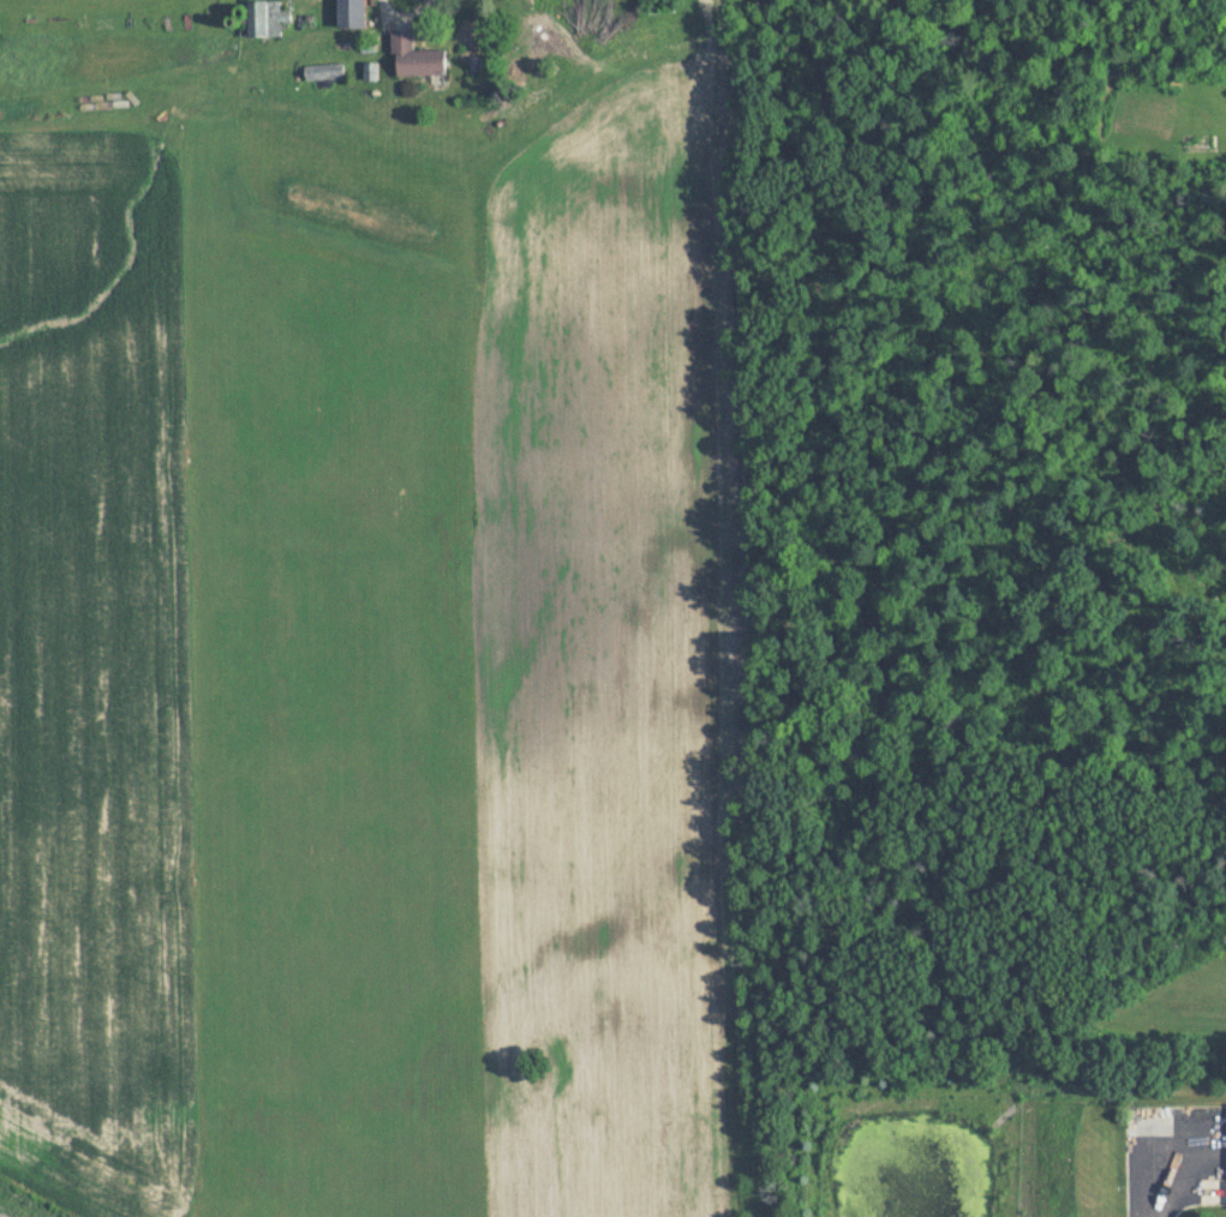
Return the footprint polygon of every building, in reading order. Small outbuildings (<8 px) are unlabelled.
[(281,0),(244,0),(244,37),(281,37),(281,22),(291,22),(291,8),(281,8),(281,0)] [(365,0),(338,0),(338,27),(365,27),(365,0)] [(414,50),(414,30),(394,30),(394,75),(445,75),(445,50),(414,50)] [(306,64),(306,80),(344,80),(344,64),(306,64)]
